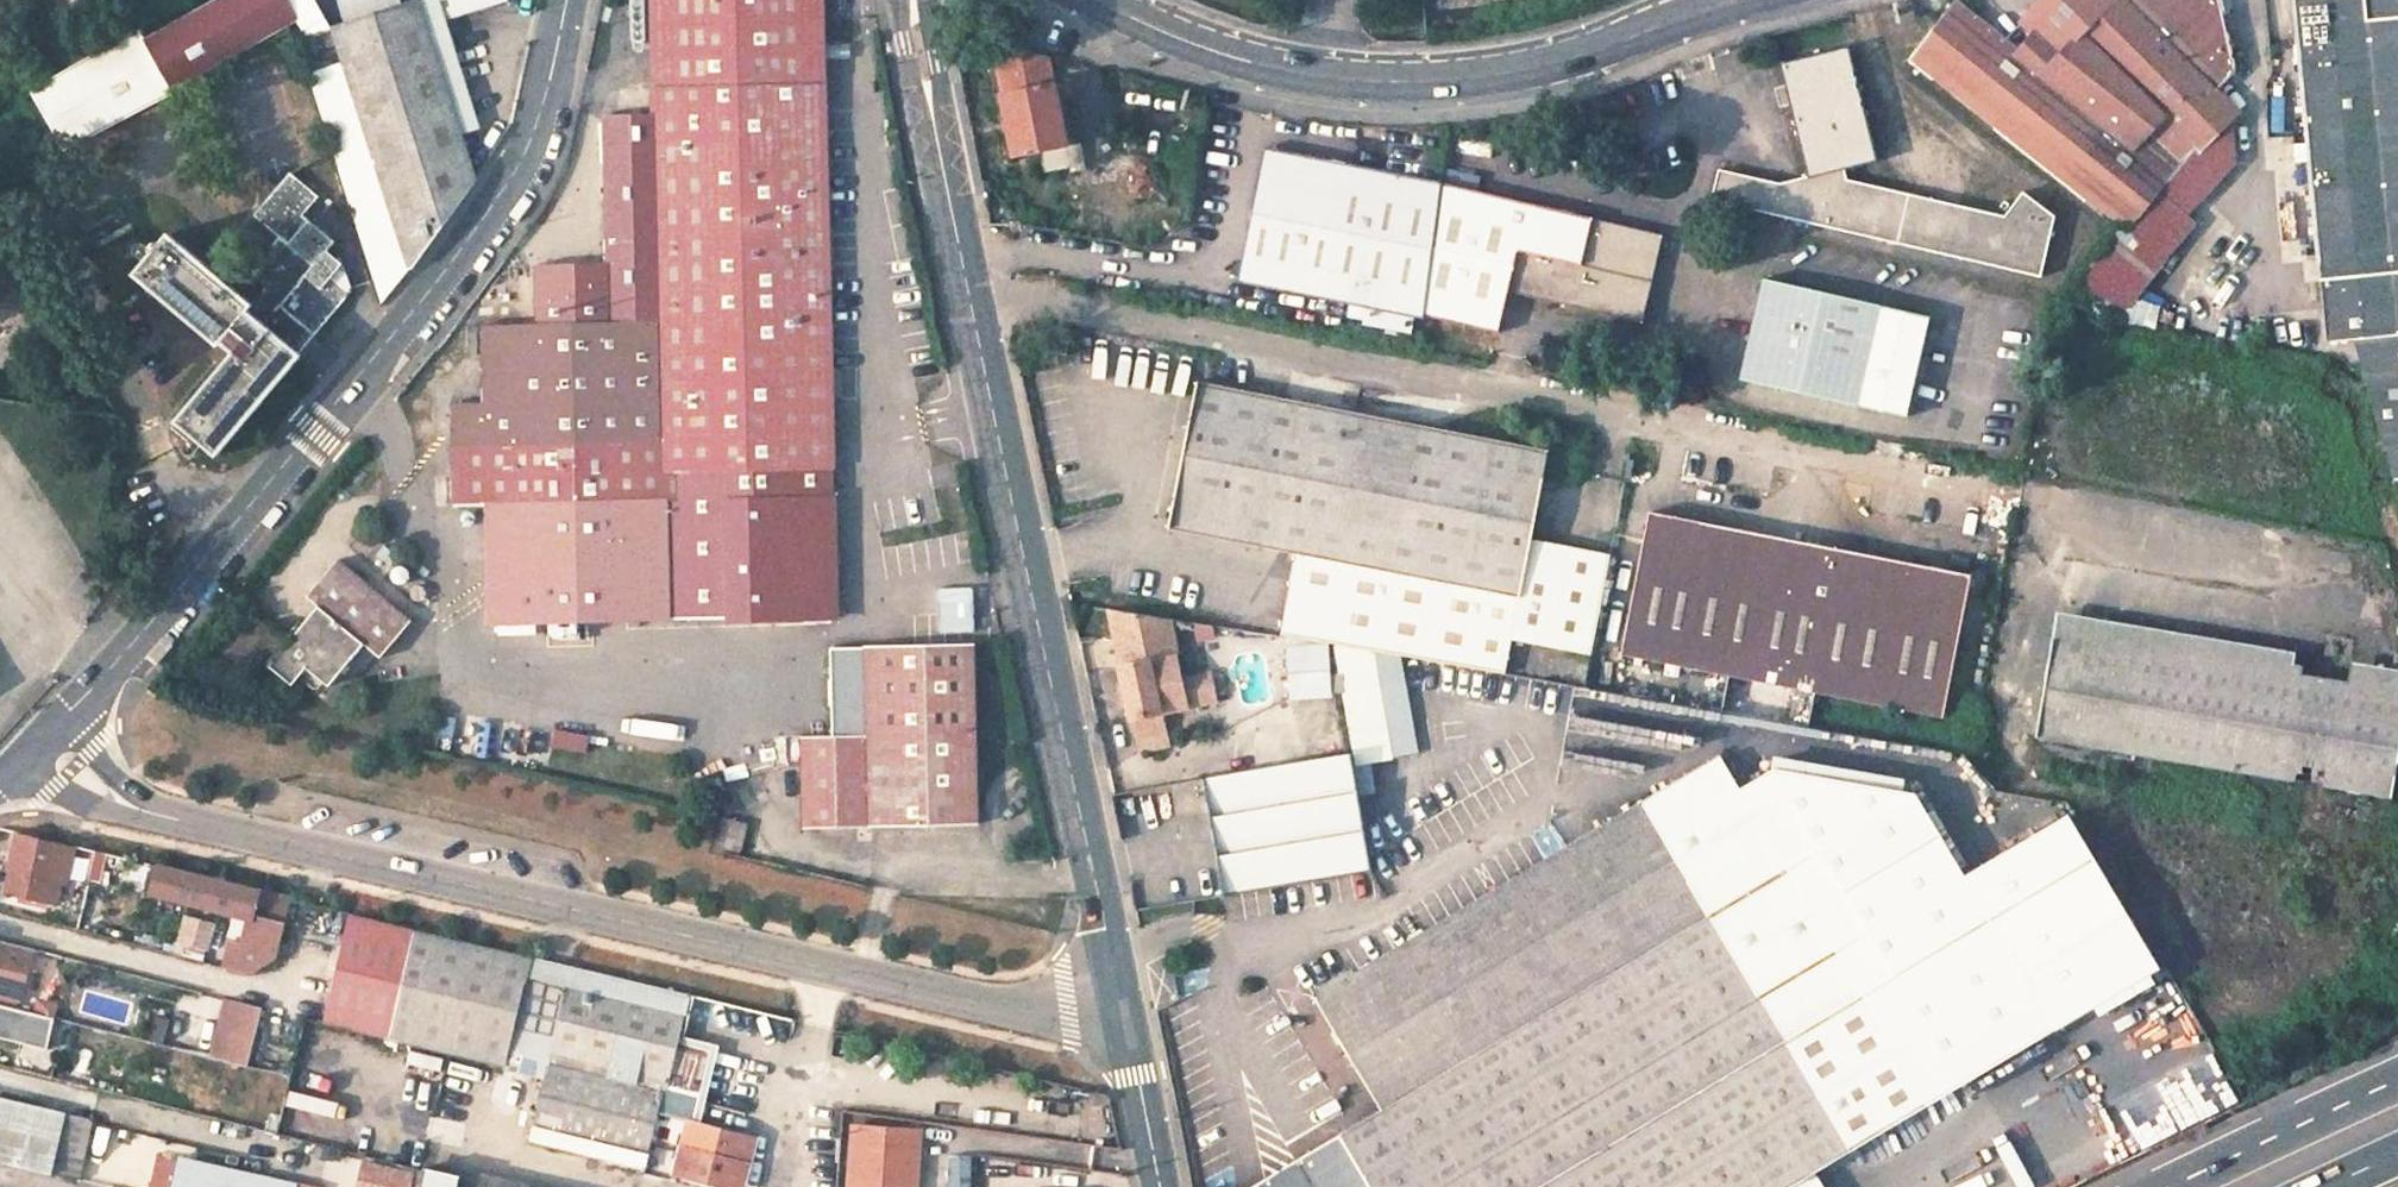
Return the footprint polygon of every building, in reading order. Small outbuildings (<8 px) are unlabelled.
[(289,0),(222,0),(147,41),(139,28),(32,89),(66,150),(175,90),(173,86),(297,13),(289,0)] [(304,27),(323,16),(315,0),(289,0),(297,13),(304,27)] [(468,153),(480,149),(474,130),(490,125),(478,89),(469,91),(445,16),(496,0),(424,0),(337,26),(308,35),(301,37),(385,300),(422,256),(477,182),(471,162),(468,153)] [(612,262),(540,265),(541,323),(484,325),(486,404),(454,404),(456,505),(489,504),(491,622),(672,618),(669,500),(678,500),(677,470),(836,466),(824,0),(657,0),(659,113),(609,115),(612,262)] [(2187,229),(2192,224),(2183,216),(2154,191),(2177,163),(2179,165),(2226,121),(2234,113),(2213,90),(2234,72),(2216,0),(2039,0),(2018,21),(2030,32),(2013,50),(1948,0),(1932,25),(1934,26),(1937,28),(2187,229)] [(2294,33),(2323,336),(2339,335),(2352,341),(2390,363),(2393,355),(2397,357),(2397,0),(2291,0),(2294,33)] [(337,26),(335,19),(306,28),(308,35),(337,26)] [(2187,229),(1937,28),(1918,52),(1913,59),(2127,229),(2134,220),(2163,241),(2168,235),(2177,242),(2187,229)] [(993,44),(1016,157),(1069,146),(1051,57),(993,44)] [(1880,160),(1851,45),(1781,63),(1787,85),(1778,88),(1783,108),(1792,105),(1810,175),(1781,182),(1720,168),(1713,198),(2042,276),(2057,215),(2024,190),(2006,215),(1850,178),(1848,169),(1880,160)] [(2229,165),(2226,121),(2179,165),(2177,163),(2154,191),(2183,216),(2229,165)] [(1268,146),(1264,164),(1285,150),(1268,146)] [(483,158),(480,149),(468,153),(471,162),(483,158)] [(1239,279),(1349,302),(1412,314),(1424,317),(1424,314),(1434,253),(1445,186),(1445,183),(1285,150),(1264,164),(1239,279)] [(321,196),(292,173),(257,215),(283,237),(252,273),(268,286),(255,303),(171,234),(161,245),(157,241),(151,248),(156,251),(137,273),(220,344),(224,340),(237,351),(178,420),(219,453),(303,355),(301,353),(353,291),(333,274),(344,262),(328,249),(336,241),(305,215),(321,196)] [(1507,288),(1645,320),(1666,235),(1445,186),(1434,253),(1424,314),(1497,330),(1507,288)] [(1907,411),(1928,310),(1761,276),(1741,378),(1907,411)] [(1364,321),(1410,330),(1412,314),(1349,302),(1346,313),(1365,317),(1364,321)] [(2393,355),(2390,363),(2352,341),(2390,473),(2397,472),(2397,357),(2393,355)] [(1549,448),(1197,380),(1167,528),(1295,553),(1280,635),(1332,643),(1378,651),(1505,673),(1511,640),(1591,653),(1610,555),(1531,539),(1549,448)] [(837,497),(728,499),(732,619),(840,618),(837,497)] [(1622,652),(1941,715),(1941,712),(1968,574),(1649,511),(1622,652)] [(329,681),(363,640),(379,653),(410,616),(338,555),(305,590),(319,601),(305,618),(292,632),(269,658),(292,679),(307,662),(329,681)] [(1131,716),(1135,734),(1167,728),(1163,711),(1217,699),(1210,672),(1180,679),(1168,617),(1108,607),(1120,663),(1117,663),(1129,716),(1131,716)] [(299,613),(286,628),(292,632),(305,618),(299,613)] [(2305,664),(2119,633),(2116,648),(2052,637),(2037,733),(2285,776),(2298,703),(2303,676),(2305,664)] [(802,825),(977,823),(977,643),(868,644),(869,646),(833,647),(834,734),(803,734),(803,765),(802,778),(802,825)] [(1351,751),(1353,766),(1391,759),(1379,685),(1384,683),(1378,651),(1332,643),(1351,751)] [(2331,784),(2394,795),(2397,770),(2397,689),(2385,678),(2352,672),(2350,684),(2345,711),(2331,784)] [(2331,784),(2345,711),(2350,684),(2303,676),(2298,703),(2285,776),(2331,784)] [(1348,751),(1341,717),(1320,721),(1327,755),(1348,751)] [(1176,812),(1177,816),(1210,811),(1225,894),(1372,869),(1353,766),(1351,751),(1348,751),(1327,755),(1171,783),(1176,812)] [(1644,802),(1845,1151),(2054,1033),(1914,788),(1773,769),(1739,786),(1720,756),(1644,802)] [(802,778),(803,765),(794,765),(794,778),(802,778)] [(1644,802),(1313,998),(1380,1112),(1252,1186),(1786,1186),(1812,1172),(1845,1151),(1644,802)] [(722,818),(711,847),(737,853),(746,826),(722,818)] [(77,846),(16,831),(8,869),(17,871),(13,886),(58,896),(62,882),(68,883),(77,846)] [(152,892),(248,917),(242,946),(278,954),(292,898),(160,866),(152,892)] [(326,1017),(509,1061),(532,957),(350,914),(326,1017)] [(187,916),(180,942),(208,949),(215,924),(187,916)] [(20,996),(31,946),(0,938),(0,991),(20,996)] [(507,1068),(547,1077),(532,1140),(644,1169),(658,1110),(659,1106),(664,1088),(702,1097),(714,1047),(679,1039),(690,993),(562,962),(532,955),(532,957),(509,1061),(507,1068)] [(17,1007),(20,996),(0,991),(0,1002),(17,1007)] [(211,1056),(248,1065),(255,1035),(264,1005),(231,997),(223,1028),(217,1027),(211,1056)] [(59,1018),(0,1007),(0,1039),(53,1049),(59,1018)] [(52,1075),(55,1065),(41,1062),(38,1072),(52,1075)] [(736,1186),(743,1186),(749,1162),(733,1159),(741,1131),(695,1119),(702,1097),(664,1088),(659,1106),(658,1110),(690,1118),(677,1171),(736,1186)] [(51,1173),(73,1178),(86,1119),(0,1099),(0,1161),(51,1173)] [(851,1186),(902,1186),(905,1130),(854,1127),(851,1186)] [(902,1186),(914,1186),(917,1131),(905,1130),(902,1186)] [(179,1152),(171,1186),(324,1186),(179,1152)] [(361,1186),(418,1186),(423,1168),(369,1155),(361,1186)] [(951,1158),(952,1186),(973,1186),(972,1158),(951,1158)] [(425,1169),(421,1186),(502,1186),(425,1169)] [(1786,1186),(1821,1186),(1812,1172),(1786,1186)]
